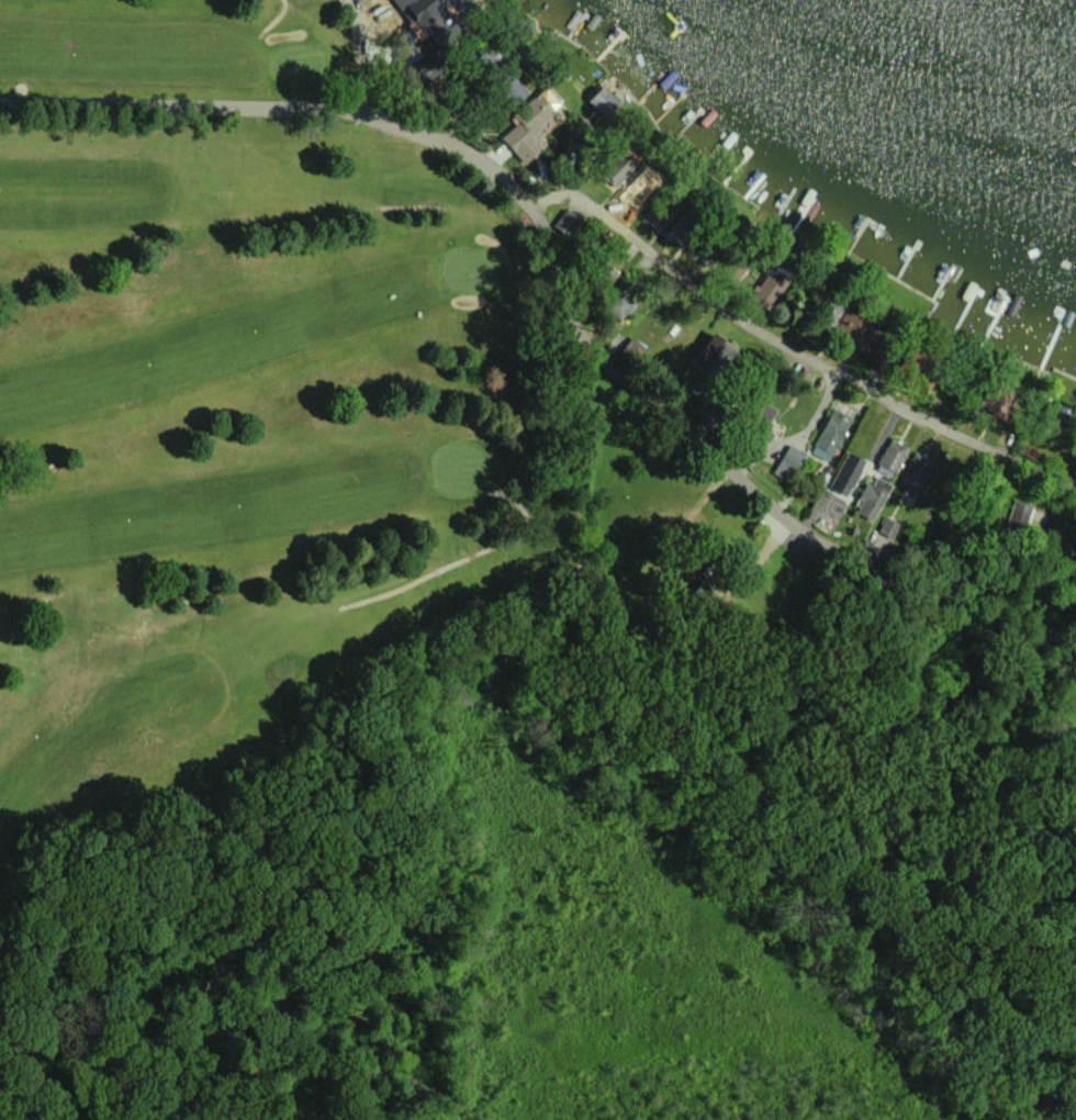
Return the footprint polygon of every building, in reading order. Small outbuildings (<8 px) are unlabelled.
[(408,21),(404,24),(416,39),(424,33),(434,44),(412,62),(425,79),(447,61),(437,48),(460,30),(436,0),(391,0),(408,21)] [(526,92),(504,69),(491,81),(512,104),(526,92)] [(584,100),(602,118),(618,103),(600,85),(584,100)] [(523,163),(540,147),(533,140),(545,129),(538,121),(557,104),(540,86),(507,117),(513,123),(499,137),(523,163)] [(632,164),(616,149),(595,171),(610,186),(632,164)] [(628,208),(653,181),(639,168),(614,195),(628,208)] [(551,225),(569,238),(581,220),(564,208),(551,225)] [(784,278),(764,266),(747,298),(766,309),(784,278)] [(635,300),(618,286),(601,306),(617,320),(635,300)] [(840,310),(832,327),(849,336),(857,319),(840,310)] [(733,345),(710,332),(694,360),(716,373),(733,345)] [(644,350),(629,337),(617,353),(632,364),(644,350)] [(774,408),(756,401),(750,416),(768,423),(774,408)] [(830,461),(846,415),(827,409),(811,455),(830,461)] [(873,469),(890,478),(905,446),(888,438),(873,469)] [(771,473),(787,481),(801,451),(785,444),(771,473)] [(916,449),(900,473),(917,485),(934,461),(916,449)] [(827,489),(846,496),(862,459),(843,451),(827,489)] [(851,510),(870,520),(889,484),(874,476),(869,485),(865,483),(851,510)] [(1030,505),(1011,498),(1002,523),(1021,529),(1030,505)] [(890,538),(897,522),(882,515),(875,531),(890,538)]
